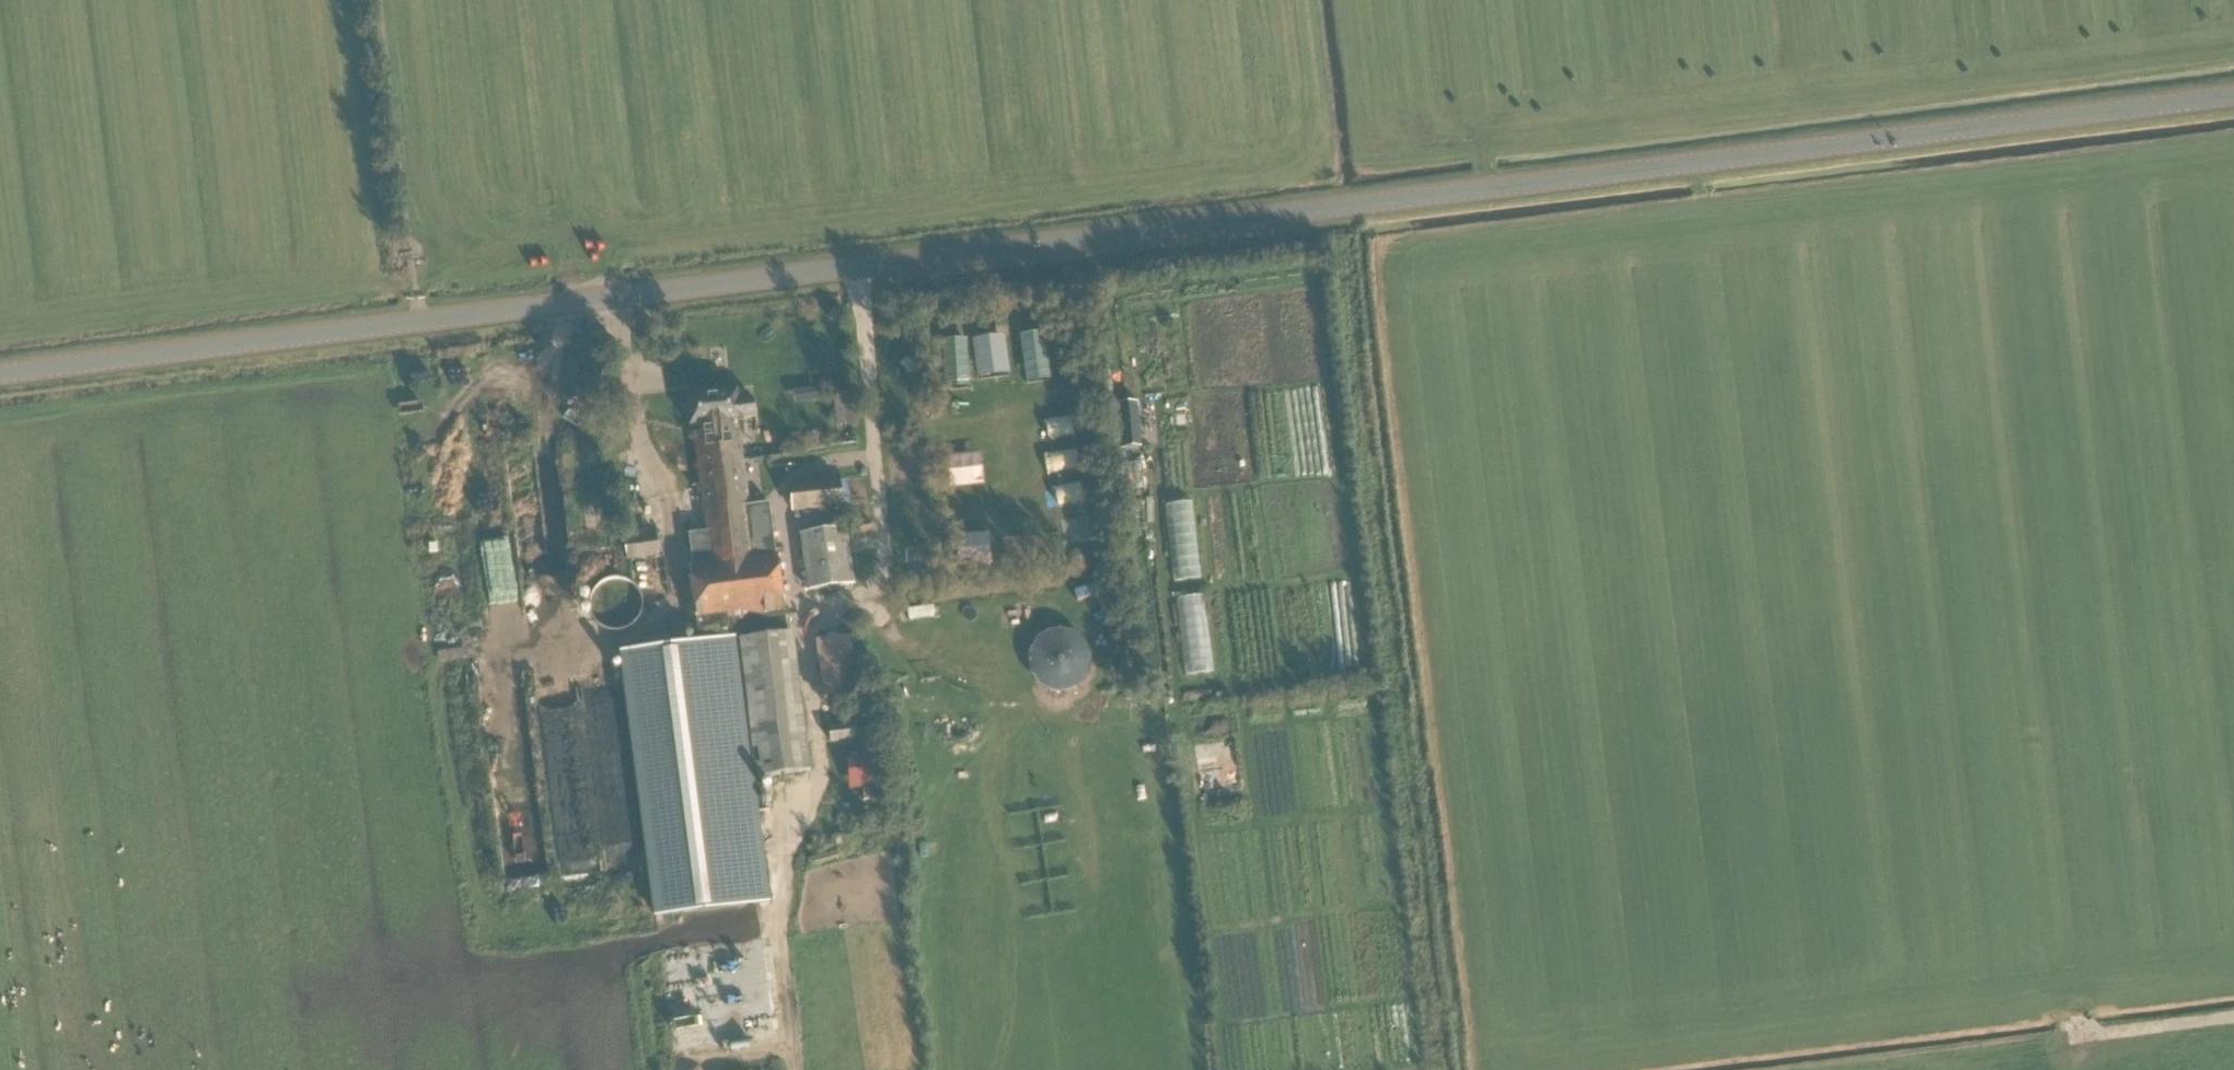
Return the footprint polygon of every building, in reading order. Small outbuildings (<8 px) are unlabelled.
[(402,270),(400,254),(392,255),(394,271),(402,270)] [(821,388),(810,390),(812,402),(822,401),(825,400),(823,388),(821,388)] [(760,843),(757,844),(731,642),(740,641),(757,779),(810,773),(792,635),(787,635),(770,504),(749,506),(739,429),(735,429),(734,421),(756,418),(753,400),(738,402),(737,393),(687,399),(690,427),(712,424),(713,432),(694,434),(707,533),(689,535),(693,566),(691,567),(701,646),(623,656),(649,857),(657,919),(768,905),(760,843)] [(1123,450),(1140,448),(1136,403),(1118,405),(1123,450)] [(823,406),(821,406),(821,416),(824,416),(835,415),(835,405),(823,406)] [(520,502),(544,501),(542,451),(518,452),(520,502)] [(842,507),(839,483),(791,488),(793,512),(842,507)] [(870,520),(852,522),(854,538),(872,536),(870,520)] [(846,530),(802,536),(809,592),(853,586),(846,530)] [(655,558),(652,534),(624,538),(627,562),(655,558)] [(606,585),(612,608),(625,604),(626,607),(635,605),(632,594),(624,596),(620,582),(606,585)] [(1184,597),(1187,672),(1215,670),(1211,595),(1184,597)] [(933,607),(907,610),(909,621),(934,618),(933,607)] [(850,638),(817,642),(824,696),(858,691),(850,638)] [(857,739),(855,725),(828,729),(830,743),(857,739)] [(874,731),(864,732),(866,758),(877,757),(874,731)] [(877,761),(849,764),(851,785),(879,783),(877,761)] [(546,787),(505,786),(504,807),(546,808),(546,787)] [(514,829),(517,875),(557,872),(553,826),(514,829)]
